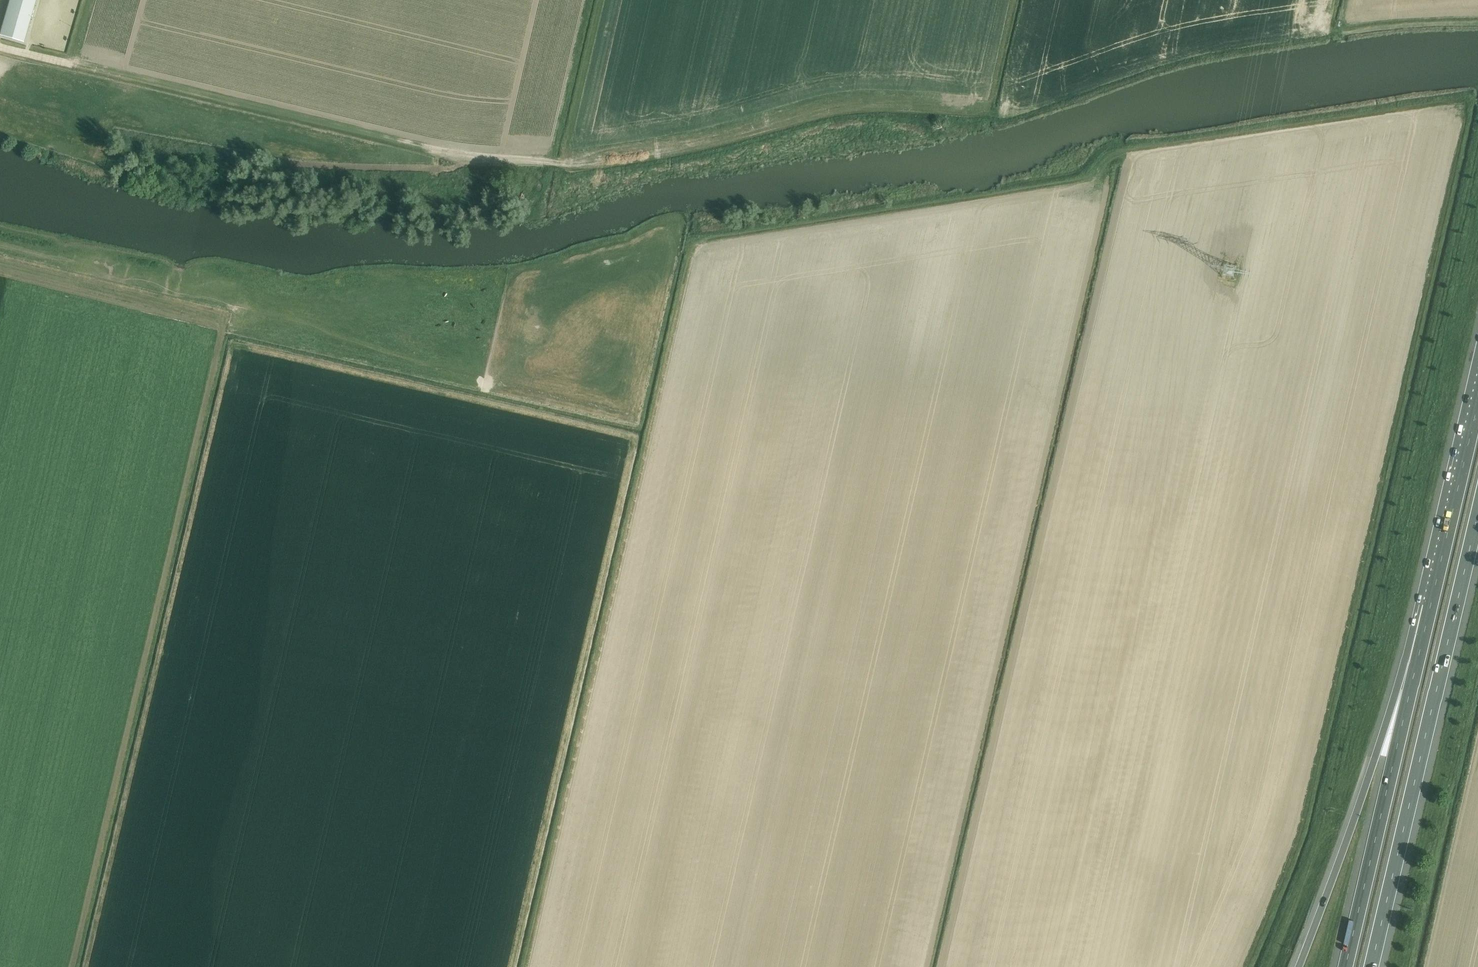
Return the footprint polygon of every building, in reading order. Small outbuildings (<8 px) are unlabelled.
[(0,33),(0,35),(24,42),(36,0),(9,0),(0,33)]
